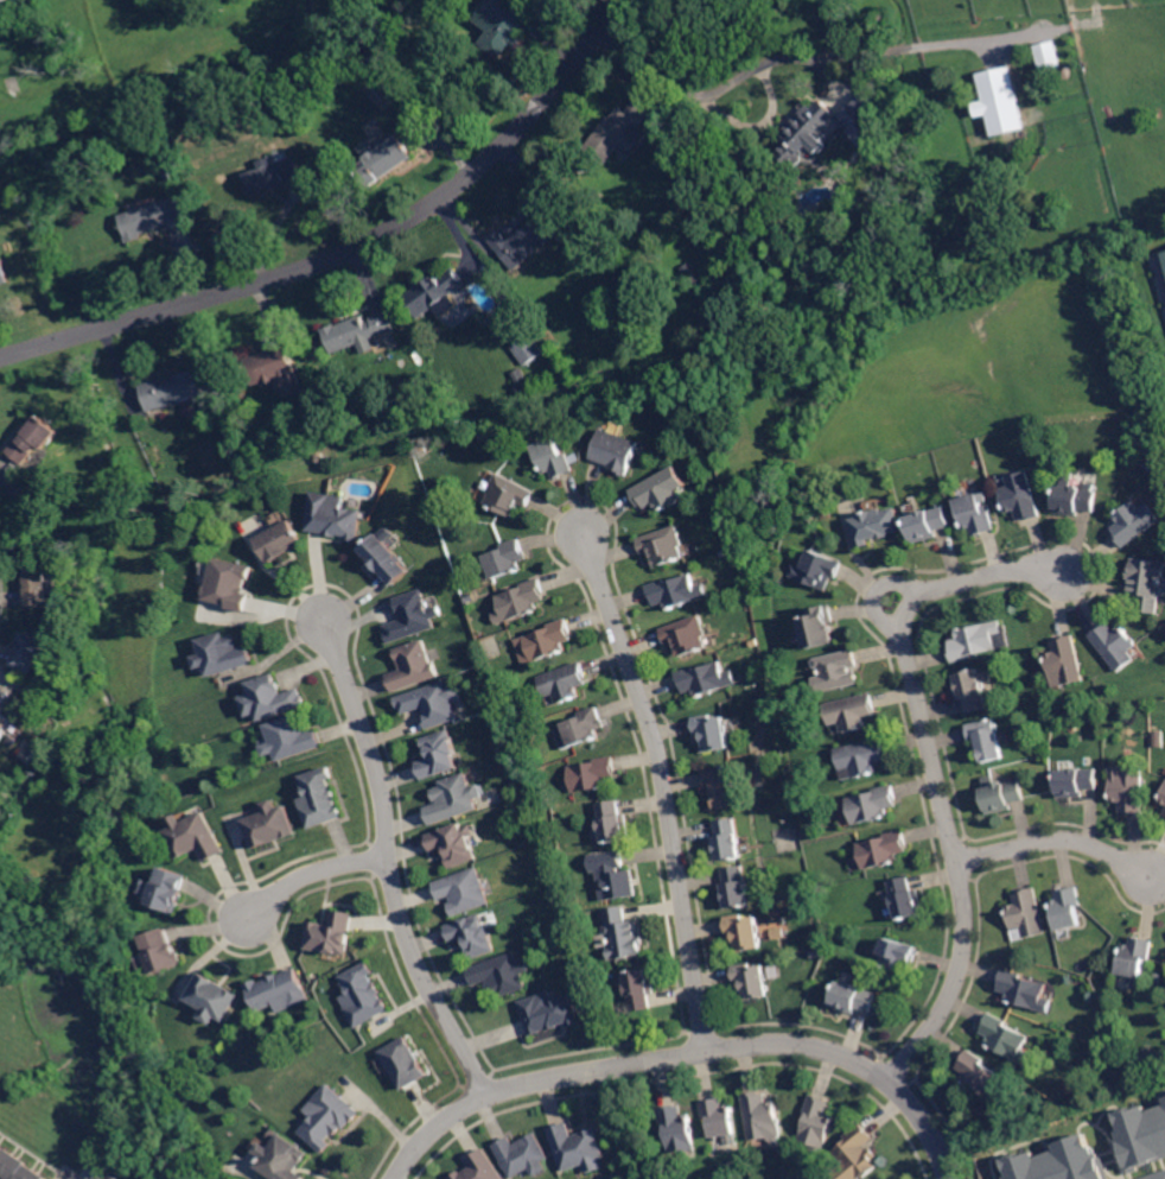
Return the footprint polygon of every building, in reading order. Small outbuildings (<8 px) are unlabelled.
[(502,61),(480,45),(511,2),(533,19),(529,23),(526,27),(502,61)] [(1040,71),(1035,45),(1055,40),(1061,66),(1040,71)] [(374,68),(367,58),(376,51),(384,61),(374,68)] [(1018,85),(1024,84),(1025,90),(1024,91),(1019,93),(1023,106),(1027,127),(995,134),(994,135),(994,133),(993,127),(993,126),(989,114),(980,115),(976,102),(987,100),(982,78),(981,74),(981,71),(986,70),(988,70),(1010,65),(1013,64),(1018,85)] [(652,114),(644,125),(649,128),(642,138),(639,140),(641,141),(632,153),(623,145),(607,165),(586,148),(610,116),(612,119),(620,107),(622,107),(626,110),(628,112),(637,101),(639,97),(656,109),(652,114)] [(839,115),(838,116),(829,125),(830,125),(825,132),(829,135),(825,140),(828,144),(828,145),(819,154),(814,150),(808,156),(806,153),(802,158),(804,160),(804,161),(794,171),(791,167),(785,173),(774,161),(778,157),(777,156),(790,141),(782,134),(792,122),(797,118),(798,116),(809,104),(814,108),(819,103),(821,101),(822,100),(825,102),(839,115)] [(866,150),(851,132),(853,129),(845,120),(842,118),(859,102),(860,101),(886,131),(866,150)] [(409,152),(413,158),(393,172),(390,175),(380,180),(376,175),(368,182),(359,170),(368,164),(363,158),(364,157),(358,148),(369,140),(376,150),(397,134),(401,140),(406,147),(409,152)] [(276,163),(291,158),(297,157),(298,160),(304,177),(299,179),(291,182),(287,183),(282,184),(255,192),(253,185),(250,177),(248,172),(262,167),(261,160),(273,157),(274,156),(276,163)] [(171,182),(167,172),(182,167),(185,177),(171,182)] [(187,224),(174,228),(172,223),(165,226),(148,232),(148,234),(149,235),(144,237),(133,241),(125,214),(184,195),(193,222),(187,224)] [(777,229),(774,218),(784,215),(789,224),(777,229)] [(558,243),(555,246),(552,248),(548,243),(536,253),(535,254),(531,258),(523,264),(522,265),(521,266),(516,270),(501,251),(490,237),(490,236),(501,227),(502,229),(508,235),(510,239),(533,221),(537,217),(548,230),(553,236),(558,243)] [(11,283),(0,285),(0,257),(1,256),(6,255),(8,266),(12,281),(11,283)] [(695,284),(685,268),(693,262),(704,278),(695,284)] [(466,279),(466,280),(469,283),(464,286),(458,291),(457,292),(451,297),(441,303),(439,304),(425,316),(421,317),(406,296),(410,291),(422,283),(431,277),(434,274),(438,272),(440,275),(441,274),(451,267),(454,265),(456,265),(459,270),(466,279)] [(647,318),(639,309),(649,302),(656,312),(647,318)] [(396,328),(388,331),(383,332),(377,335),(359,342),(343,349),(335,353),(333,347),(329,336),(326,330),(325,328),(338,322),(338,324),(359,316),(362,315),(365,322),(368,322),(370,321),(373,319),(374,319),(373,316),(374,315),(375,315),(384,311),(388,309),(389,312),(391,316),(396,328)] [(523,366),(510,347),(529,334),(542,351),(523,366)] [(303,382),(280,389),(276,376),(276,378),(269,379),(256,384),(254,375),(253,373),(253,370),(252,368),(248,357),(250,356),(256,355),(270,350),(269,346),(269,343),(272,342),(282,338),(284,338),(285,338),(287,337),(289,344),(298,369),(303,382)] [(151,410),(151,408),(147,400),(144,388),(142,384),(144,384),(151,381),(173,374),(198,367),(206,393),(193,397),(157,408),(151,410)] [(530,378),(534,376),(539,386),(521,394),(515,384),(517,382),(513,372),(524,367),(530,378)] [(422,417),(419,402),(439,398),(443,412),(422,417)] [(59,433),(55,439),(51,444),(47,448),(43,444),(37,451),(32,456),(26,463),(24,465),(23,463),(20,462),(11,454),(7,451),(19,437),(26,430),(28,431),(42,416),(43,413),(49,419),(57,426),(62,430),(59,433)] [(628,477),(617,473),(618,470),(610,468),(610,465),(606,464),(593,459),(591,459),(601,429),(609,431),(619,435),(639,442),(639,443),(635,455),(630,469),(631,469),(628,477)] [(562,455),(568,452),(574,471),(572,471),(561,475),(560,476),(561,477),(555,480),(554,481),(550,471),(543,474),(542,470),(541,471),(533,445),(556,437),(562,455)] [(660,512),(656,505),(645,509),(645,508),(644,506),(641,508),(638,503),(632,494),(631,490),(675,465),(682,480),(690,494),(680,500),(660,512)] [(1042,516),(1039,516),(1027,520),(1025,521),(1024,519),(1020,520),(1019,521),(1017,511),(1008,513),(1001,489),(1010,486),(1011,486),(1008,476),(1012,475),(1029,471),(1042,516)] [(528,506),(528,508),(521,505),(516,513),(515,516),(513,519),(485,503),(490,494),(488,493),(498,473),(535,493),(534,494),(528,506)] [(1072,487),(1097,490),(1094,512),(1093,512),(1084,511),(1080,509),(1078,516),(1068,515),(1064,514),(1053,513),(1058,484),(1062,486),(1063,476),(1074,477),(1072,487)] [(361,543),(349,541),(350,537),(339,535),(339,538),(327,537),(327,534),(307,531),(312,493),(346,496),(345,509),(364,512),(361,543)] [(986,513),(992,512),(995,530),(982,533),(982,534),(980,535),(978,535),(974,537),(973,528),(965,530),(965,527),(963,527),(957,500),(982,494),(986,513)] [(1141,508),(1148,503),(1161,520),(1123,547),(1123,546),(1115,535),(1114,533),(1115,532),(1113,530),(1113,528),(1120,522),(1115,515),(1131,503),(1135,501),(1141,508)] [(953,526),(950,527),(937,531),(938,537),(929,539),(925,540),(915,544),(911,530),(909,530),(906,518),(909,518),(919,514),(919,513),(922,512),(929,511),(930,512),(947,507),(953,526)] [(903,531),(890,534),(891,537),(879,540),(879,538),(876,538),(876,539),(873,539),(870,540),(871,545),(859,547),(852,519),(853,519),(860,518),(860,514),(870,512),(881,509),(884,508),(884,512),(897,508),(903,531)] [(270,565),(256,539),(292,519),(305,544),(282,557),(282,558),(270,565)] [(685,545),(689,543),(693,554),(683,557),(656,566),(655,565),(655,563),(654,560),(651,553),(645,556),(644,556),(643,553),(638,540),(638,538),(679,525),(685,544),(685,545)] [(395,585),(383,572),(381,573),(373,564),(374,563),(362,550),(378,533),(399,556),(397,557),(410,571),(395,585)] [(492,579),(492,578),(489,568),(484,556),(504,549),(502,545),(520,538),(521,540),(522,544),(526,556),(528,559),(520,563),(522,569),(492,579)] [(836,578),(832,576),(825,591),(789,575),(792,565),(800,568),(808,547),(842,563),(836,578)] [(253,581),(250,581),(248,588),(249,589),(248,595),(252,596),(248,613),(204,602),(215,558),(255,568),(253,581)] [(1133,558),(1164,562),(1164,577),(1163,577),(1161,588),(1164,588),(1163,598),(1160,598),(1158,613),(1138,610),(1138,608),(1139,594),(1131,594),(1131,592),(1132,581),(1128,579),(1128,576),(1129,568),(1132,568),(1133,558)] [(30,606),(30,604),(30,591),(30,589),(28,569),(51,569),(51,572),(52,582),(52,596),(52,604),(31,606),(30,606)] [(696,587),(700,585),(706,583),(709,595),(709,596),(667,609),(664,603),(655,606),(654,602),(651,602),(651,600),(648,588),(647,585),(663,581),(664,583),(693,573),(696,587)] [(497,625),(492,613),(501,610),(496,596),(523,588),(522,584),(540,578),(541,581),(545,591),(547,600),(536,603),(539,610),(497,625)] [(429,610),(440,607),(444,616),(434,620),(437,628),(389,645),(386,634),(388,634),(384,627),(403,621),(401,615),(400,616),(394,600),(422,590),(429,610)] [(802,649),(795,619),(809,615),(807,609),(830,603),(835,622),(829,623),(833,642),(802,649)] [(712,645),(682,655),(682,654),(681,651),(677,641),(670,644),(669,642),(668,635),(666,629),(664,627),(704,614),(709,633),(711,634),(708,635),(712,645)] [(533,663),(529,651),(524,638),(524,636),(552,627),(550,625),(567,619),(568,621),(572,632),(572,633),(573,636),(574,640),(565,644),(567,651),(533,663)] [(953,663),(951,660),(949,648),(949,647),(951,646),(949,640),(957,638),(956,632),(956,630),(1000,620),(1002,630),(1002,632),(994,634),(998,648),(970,655),(972,658),(953,663)] [(1114,629),(1115,630),(1118,629),(1122,626),(1125,629),(1134,640),(1138,645),(1129,651),(1135,658),(1119,672),(1090,635),(1093,633),(1097,629),(1101,626),(1102,627),(1109,622),(1114,629)] [(50,658),(47,657),(42,655),(36,672),(25,667),(14,664),(15,663),(15,661),(19,649),(20,647),(21,645),(21,644),(26,628),(40,634),(45,635),(47,636),(47,638),(47,639),(45,644),(45,646),(47,647),(53,648),(51,653),(50,658)] [(228,638),(238,634),(242,647),(240,647),(241,649),(253,646),(257,664),(210,677),(208,667),(199,670),(196,658),(203,655),(199,640),(227,633),(228,638)] [(1084,679),(1063,685),(1063,684),(1061,676),(1051,677),(1046,653),(1055,651),(1052,640),(1059,639),(1071,636),(1074,635),(1084,679)] [(433,665),(437,664),(441,678),(395,693),(389,676),(403,671),(396,649),(425,640),(433,665)] [(851,668),(852,671),(855,670),(859,684),(816,693),(813,678),(820,676),(819,668),(816,670),(814,667),(811,661),(814,659),(854,649),(859,666),(851,668)] [(727,672),(731,685),(698,696),(695,690),(686,693),(686,692),(685,690),(685,687),(682,689),(681,686),(677,674),(677,672),(694,666),(695,670),(724,660),(727,672)] [(581,696),(558,704),(558,703),(555,695),(546,698),(539,677),(582,663),(582,664),(587,677),(590,682),(590,684),(579,687),(581,696)] [(980,672),(991,670),(993,682),(982,684),(987,709),(967,714),(967,711),(963,698),(962,699),(962,698),(960,690),(959,691),(957,687),(957,685),(957,683),(956,674),(979,670),(980,672)] [(284,696),(304,689),(308,705),(259,722),(256,715),(247,717),(241,701),(252,697),(248,684),(276,674),(284,696)] [(450,687),(458,685),(463,697),(454,699),(460,720),(428,730),(425,720),(428,718),(425,708),(408,714),(405,715),(403,715),(397,698),(447,682),(450,687)] [(867,727),(842,731),(840,723),(832,724),(827,704),(872,693),(872,695),(876,708),(876,710),(874,710),(876,715),(865,717),(867,727)] [(4,741),(0,738),(0,700),(8,706),(11,708),(9,709),(8,711),(19,720),(18,721),(4,741)] [(603,720),(605,720),(605,722),(606,724),(607,728),(598,730),(600,737),(571,747),(568,740),(567,736),(564,723),(581,717),(580,712),(599,706),(599,709),(603,720)] [(307,734),(319,730),(325,747),(279,762),(275,754),(266,756),(262,747),(272,743),(266,725),(305,714),(308,725),(305,727),(307,734)] [(712,718),(726,716),(727,720),(728,730),(731,748),(705,752),(704,744),(704,741),(702,735),(698,736),(698,733),(696,727),(695,720),(695,717),(711,715),(712,718)] [(1000,744),(1004,758),(982,763),(979,748),(979,743),(978,743),(972,744),(970,741),(968,728),(967,725),(994,720),(998,731),(1000,744)] [(426,780),(420,763),(429,760),(424,740),(450,730),(458,754),(453,755),(458,769),(426,780)] [(878,772),(857,777),(853,777),(852,768),(842,769),(841,769),(838,748),(883,739),(883,740),(886,753),(886,755),(885,755),(885,760),(886,761),(876,763),(878,772)] [(68,771),(58,766),(61,760),(64,753),(65,754),(74,758),(74,759),(72,762),(68,771)] [(575,791),(574,781),(573,765),(600,761),(599,758),(617,755),(618,758),(619,771),(620,777),(611,778),(612,786),(575,791)] [(738,792),(740,805),(719,809),(717,793),(715,790),(708,791),(707,786),(706,773),(705,771),(733,766),(736,779),(738,792)] [(310,830),(300,799),(306,798),(299,778),(330,767),(333,778),(330,779),(343,818),(310,830)] [(1145,813),(1142,813),(1131,814),(1127,814),(1127,812),(1123,812),(1121,812),(1121,803),(1112,803),(1112,799),(1112,777),(1113,777),(1122,777),(1121,767),(1125,767),(1144,767),(1145,813)] [(1099,790),(1083,790),(1083,797),(1058,797),(1059,771),(1071,771),(1071,768),(1081,768),(1081,771),(1099,771),(1099,790)] [(472,787),(480,785),(485,797),(478,799),(482,810),(433,826),(427,809),(441,804),(441,801),(438,803),(434,791),(444,787),(443,782),(469,774),(472,787)] [(995,782),(1004,780),(1005,785),(1023,780),(1027,800),(1024,800),(1012,804),(1011,804),(1012,810),(1001,811),(998,812),(988,814),(982,788),(985,787),(983,778),(994,775),(995,782)] [(854,824),(852,812),(848,798),(876,792),(874,788),(893,785),(893,786),(896,798),(897,799),(897,800),(895,800),(896,805),(896,806),(887,807),(889,817),(857,823),(854,824)] [(278,809),(287,805),(298,836),(256,850),(246,820),(267,813),(265,804),(275,800),(278,809)] [(622,814),(625,814),(629,813),(629,814),(629,816),(630,823),(630,826),(631,829),(632,841),(605,843),(604,839),(604,831),(601,831),(601,830),(600,820),(601,820),(599,803),(620,800),(620,803),(622,814)] [(227,852),(209,862),(202,850),(182,862),(166,832),(174,829),(170,820),(179,814),(185,824),(206,812),(227,852)] [(715,861),(715,851),(714,848),(713,837),(713,836),(719,835),(718,828),(718,820),(738,818),(741,843),(741,852),(743,858),(715,861)] [(467,837),(472,835),(480,860),(452,869),(445,849),(434,852),(428,836),(463,824),(467,837)] [(78,848),(68,841),(65,839),(72,829),(75,830),(85,837),(78,848)] [(865,869),(862,856),(859,843),(885,836),(885,833),(903,829),(903,831),(906,843),(906,844),(906,845),(908,847),(908,849),(908,851),(898,854),(899,861),(865,869)] [(630,871),(637,870),(639,870),(642,883),(643,894),(607,899),(604,870),(597,871),(594,852),(626,848),(626,851),(629,864),(630,871)] [(722,908),(718,885),(725,883),(722,868),(743,866),(746,892),(745,892),(747,905),(722,908)] [(184,892),(186,893),(179,915),(149,906),(152,896),(142,894),(147,880),(158,883),(164,867),(190,875),(184,892)] [(492,904),(454,917),(451,905),(454,904),(452,896),(440,901),(434,883),(480,868),(492,904)] [(912,890),(918,889),(919,889),(921,900),(922,904),(924,914),(898,920),(897,915),(895,906),(893,900),(891,889),(889,881),(909,876),(910,877),(912,890)] [(1082,906),(1077,907),(1082,925),(1070,927),(1058,930),(1058,931),(1051,901),(1058,900),(1056,890),(1061,889),(1062,890),(1064,890),(1070,889),(1077,887),(1078,887),(1082,906)] [(1045,933),(1024,938),(1021,928),(1013,931),(1007,906),(1014,905),(1016,905),(1013,893),(1016,893),(1020,892),(1033,889),(1036,888),(1045,933)] [(632,923),(644,920),(648,945),(649,952),(648,952),(617,957),(613,934),(610,933),(610,932),(610,927),(612,924),(610,907),(630,905),(630,908),(632,920),(632,923)] [(350,956),(306,950),(310,921),(332,925),(335,911),(356,913),(350,956)] [(496,952),(473,959),(466,939),(454,944),(448,926),(484,914),(496,952)] [(743,919),(756,918),(760,947),(734,952),(732,934),(727,934),(725,917),(743,914),(743,919)] [(772,939),(770,930),(784,927),(785,937),(772,939)] [(174,944),(177,944),(182,956),(177,957),(180,966),(157,976),(153,968),(142,971),(138,957),(149,953),(144,937),(168,928),(174,944)] [(1151,959),(1146,959),(1144,977),(1131,976),(1119,974),(1119,971),(1123,943),(1127,944),(1131,944),(1132,936),(1139,937),(1138,938),(1140,938),(1153,940),(1154,940),(1151,959)] [(915,964),(910,963),(910,964),(909,969),(908,971),(880,964),(883,955),(880,953),(880,952),(885,937),(919,946),(918,950),(915,962),(915,964)] [(520,962),(529,959),(533,972),(524,975),(529,989),(504,997),(502,993),(492,995),(489,985),(492,984),(491,981),(476,985),(471,969),(517,953),(520,962)] [(375,984),(377,983),(383,993),(381,994),(383,999),(386,999),(391,1010),(357,1029),(346,1009),(349,1008),(343,997),(350,994),(340,977),(369,962),(375,972),(370,975),(375,984)] [(747,968),(766,965),(766,968),(769,978),(771,996),(753,999),(753,1000),(745,1002),(743,993),(743,989),(741,984),(738,984),(738,981),(736,972),(736,969),(734,965),(747,963),(747,968)] [(636,1010),(630,971),(648,969),(655,968),(656,977),(657,985),(657,993),(658,993),(660,1006),(660,1007),(649,1009),(636,1010)] [(312,1000),(293,1009),(288,1000),(261,1013),(247,985),(257,980),(260,984),(269,981),(268,980),(279,974),(280,977),(297,969),(312,1000)] [(1049,1013),(1005,1000),(1007,993),(998,990),(1001,981),(999,981),(1002,969),(1023,975),(1023,977),(1032,981),(1048,984),(1044,997),(1052,1000),(1049,1013)] [(217,983),(218,982),(242,996),(227,1023),(217,1018),(212,1026),(199,1018),(204,1010),(186,1000),(202,974),(217,983)] [(854,984),(855,982),(859,983),(865,985),(865,987),(881,993),(874,1012),(872,1010),(860,1006),(858,1013),(857,1012),(846,1008),(843,1007),(836,1004),(845,981),(846,982),(854,984)] [(556,1000),(572,995),(582,1025),(571,1028),(569,1023),(561,1027),(561,1028),(550,1032),(549,1029),(545,1032),(546,1033),(533,1038),(521,1002),(553,991),(556,1000)] [(1026,1065),(991,1045),(992,1042),(988,1040),(989,1038),(981,1033),(982,1031),(983,1028),(985,1026),(992,1014),(992,1013),(1006,1021),(1005,1023),(1030,1038),(1024,1048),(1032,1053),(1026,1065)] [(402,1091),(381,1052),(408,1038),(429,1077),(402,1091)] [(998,1105),(960,1079),(965,1073),(957,1067),(962,1061),(961,1060),(968,1050),(983,1060),(982,1063),(1005,1078),(997,1090),(1005,1095),(998,1105)] [(348,1130),(345,1128),(337,1136),(336,1135),(329,1141),(333,1145),(325,1154),(301,1133),(314,1118),(307,1111),(331,1084),(362,1114),(348,1130)] [(763,1094),(768,1094),(769,1101),(776,1101),(779,1123),(779,1126),(770,1127),(771,1135),(772,1137),(751,1141),(744,1094),(753,1092),(758,1091),(762,1091),(763,1094)] [(828,1148),(827,1147),(816,1143),(801,1139),(811,1111),(808,1110),(813,1097),(814,1095),(827,1099),(835,1102),(832,1111),(840,1115),(828,1148)] [(726,1104),(736,1103),(740,1134),(737,1134),(726,1136),(715,1137),(712,1117),(707,1117),(705,1102),(704,1099),(715,1098),(725,1096),(726,1104)] [(675,1107),(682,1105),(683,1114),(690,1114),(694,1145),(695,1149),(686,1151),(670,1153),(667,1124),(662,1124),(660,1107),(661,1107),(674,1105),(675,1107)] [(1142,1153),(1129,1115),(1141,1110),(1156,1149),(1142,1153)] [(883,1164),(862,1178),(840,1178),(834,1171),(848,1160),(843,1154),(840,1149),(851,1140),(847,1135),(865,1121),(867,1123),(874,1134),(877,1136),(867,1143),(871,1148),(874,1146),(881,1155),(878,1158),(883,1164)] [(574,1137),(597,1129),(607,1158),(601,1160),(604,1168),(590,1173),(586,1165),(566,1173),(550,1130),(569,1123),(574,1137)] [(305,1177),(303,1178),(273,1178),(255,1167),(261,1158),(254,1152),(260,1143),(268,1149),(274,1141),(269,1137),(274,1129),(311,1155),(299,1172),(305,1177)] [(1089,1131),(1053,1143),(1055,1149),(1036,1156),(1033,1149),(998,1161),(1004,1178),(1105,1178),(1089,1131)] [(531,1170),(516,1178),(513,1178),(495,1146),(511,1137),(513,1140),(516,1146),(537,1134),(552,1159),(545,1162),(549,1171),(536,1178),(531,1170)] [(6,1177),(0,1173),(0,1141),(1,1141),(18,1153),(23,1155),(36,1165),(38,1166),(44,1171),(51,1174),(48,1178),(9,1178),(6,1177)] [(486,1148),(506,1178),(452,1178),(451,1178),(461,1171),(464,1174),(473,1167),(469,1160),(486,1148)] [(1137,1178),(1164,1178),(1164,1169),(1137,1178)]
